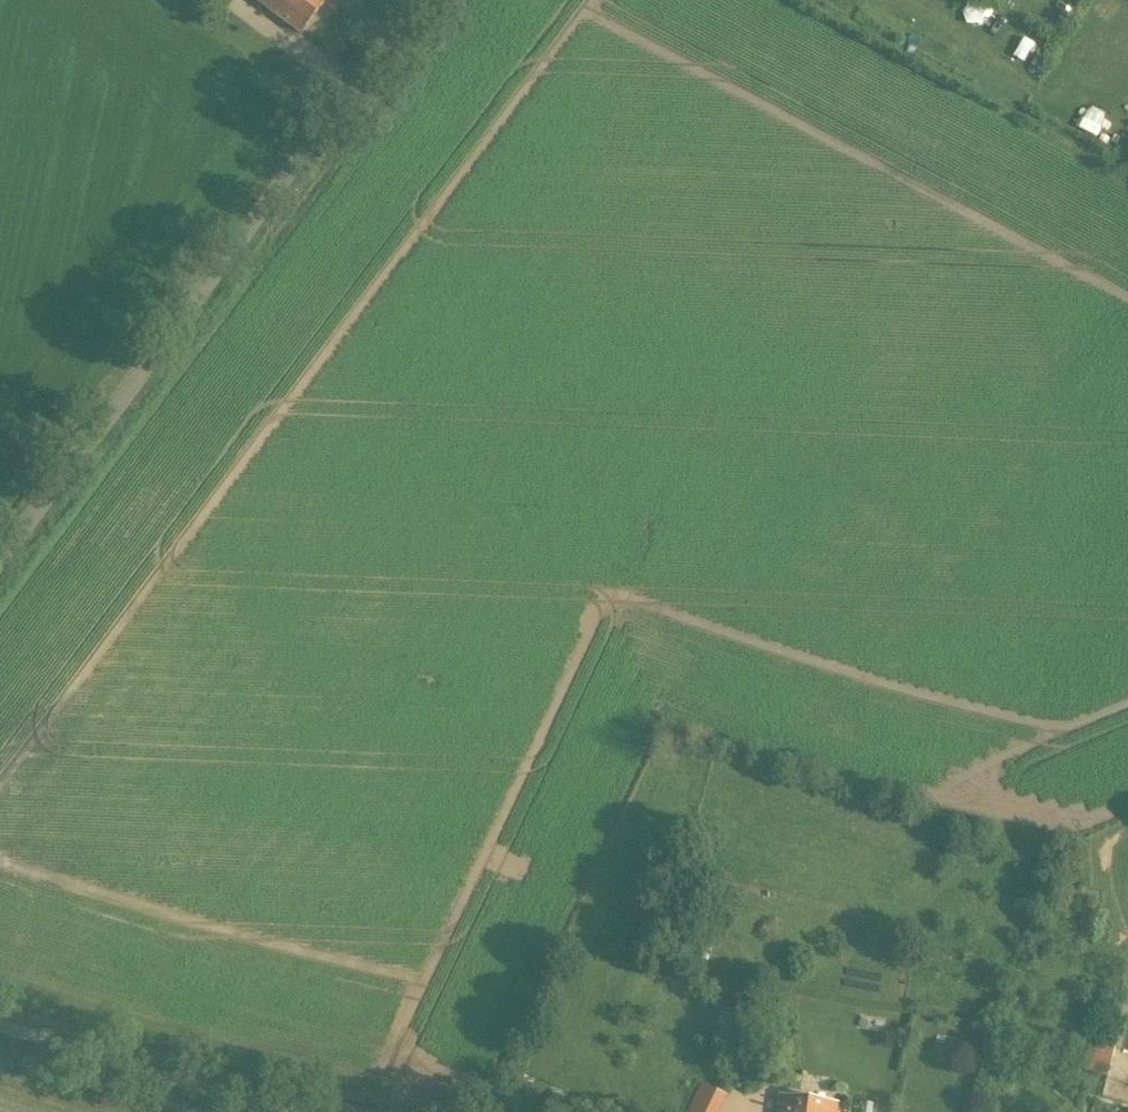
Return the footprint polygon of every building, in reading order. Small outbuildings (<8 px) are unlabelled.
[(326,0),(255,0),(300,34),(326,0)] [(1109,1078),(1116,1047),(1092,1040),(1084,1072),(1109,1078)] [(727,1093),(701,1081),(687,1111),(718,1111),(727,1093)] [(839,1103),(781,1095),(778,1111),(838,1111),(839,1103)]
